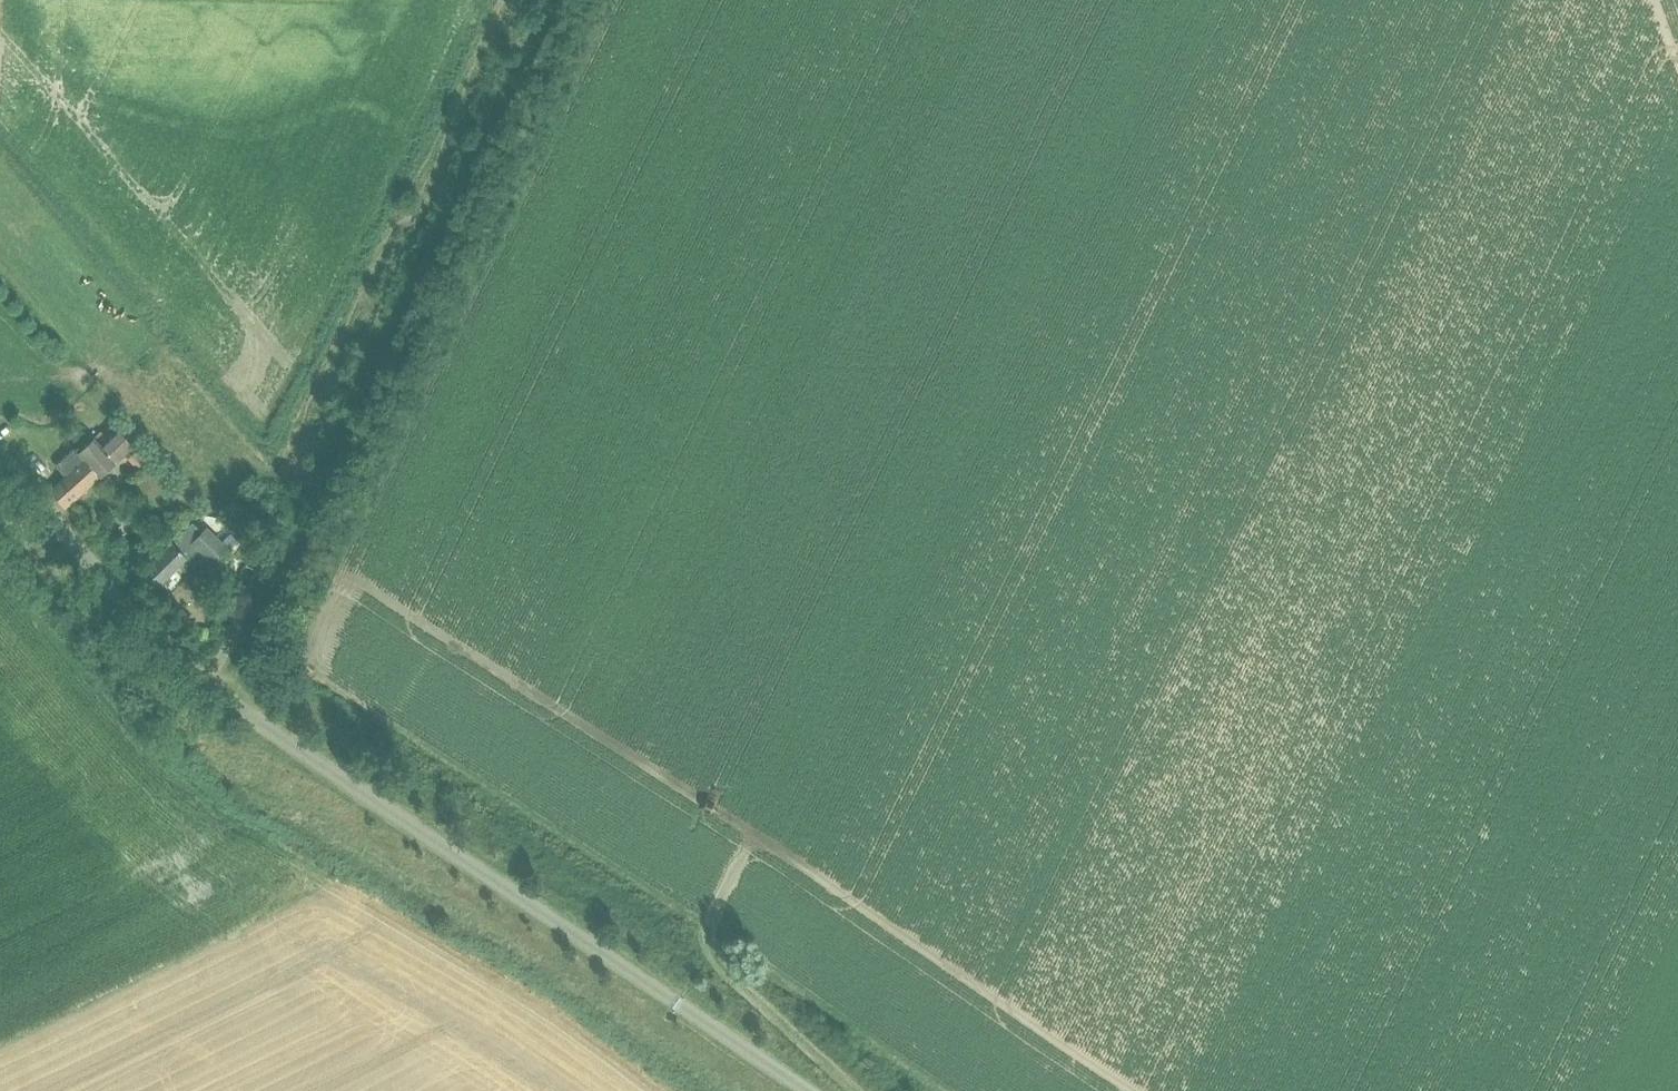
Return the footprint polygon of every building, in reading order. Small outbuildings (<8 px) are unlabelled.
[(116,466),(135,449),(116,429),(110,434),(113,438),(102,447),(95,440),(78,454),(74,449),(72,451),(83,463),(98,480),(115,465),(116,466)] [(64,511),(98,480),(72,451),(56,465),(67,477),(49,493),(64,511)] [(160,587),(181,565),(195,579),(226,548),(221,542),(207,529),(203,533),(192,523),(144,571),(160,587)] [(229,534),(221,542),(226,548),(229,550),(237,542),(229,534)]
